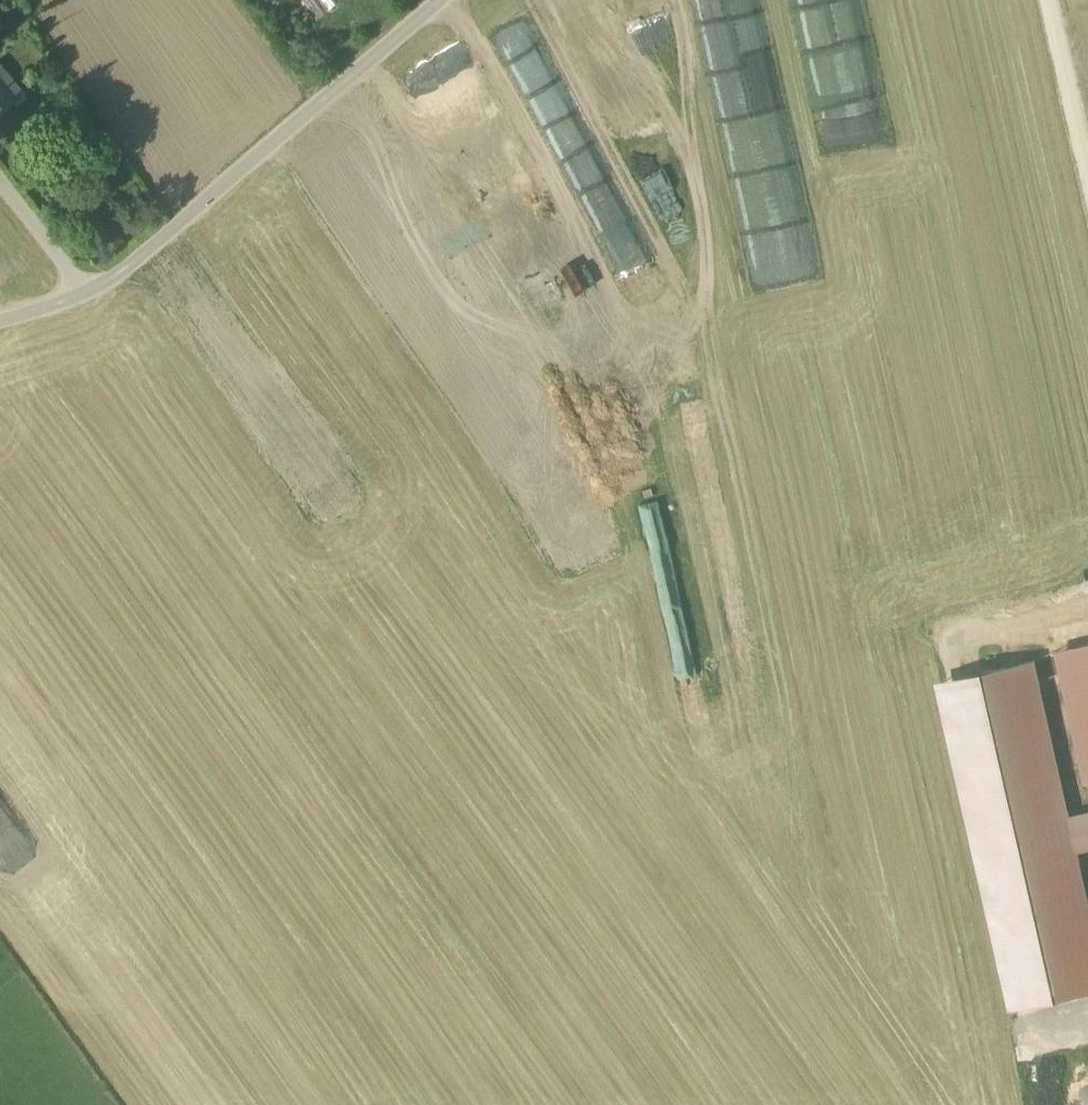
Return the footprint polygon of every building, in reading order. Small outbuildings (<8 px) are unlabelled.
[(8,92),(17,85),(0,64),(0,83),(8,92)] [(24,93),(17,85),(8,92),(0,83),(0,113),(24,93)] [(1056,651),(1085,781),(1087,780),(1087,644),(1056,651)] [(943,682),(1015,1004),(1087,988),(1087,916),(1074,853),(1066,818),(1031,662),(943,682)] [(1066,818),(1074,853),(1080,848),(1087,847),(1087,813),(1066,818)]
